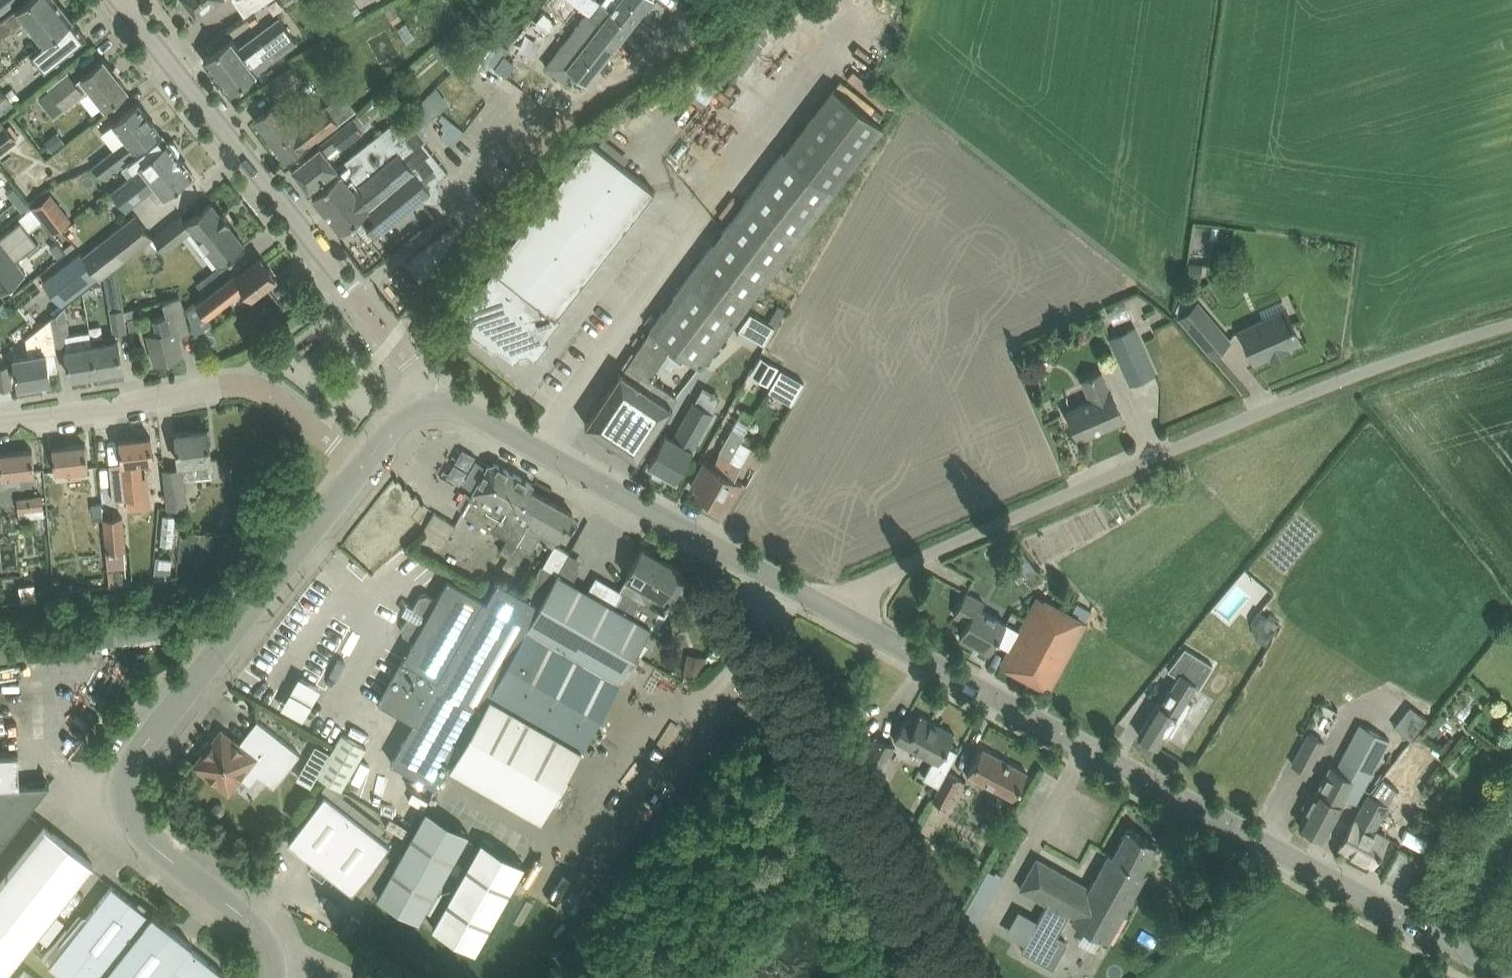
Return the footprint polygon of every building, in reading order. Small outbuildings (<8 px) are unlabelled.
[(14,9),(15,10),(0,22),(0,48),(8,42),(3,35),(23,19),(42,43),(72,20),(57,0),(26,0),(14,9)] [(15,0),(0,0),(0,12),(15,0)] [(218,0),(185,0),(197,16),(218,0)] [(265,0),(234,0),(243,14),(265,0)] [(589,14),(620,38),(649,0),(601,0),(598,3),(589,14)] [(342,23),(346,20),(354,14),(347,5),(335,14),(342,23)] [(544,12),(534,25),(546,34),(556,21),(554,20),(547,14),(544,12)] [(583,45),(567,64),(571,68),(579,73),(587,80),(620,38),(589,14),(571,36),(583,45)] [(228,92),(296,40),(293,37),(286,26),(280,18),(238,49),(230,38),(203,59),(228,92)] [(44,70),(70,50),(86,38),(72,20),(42,43),(30,52),(44,70)] [(449,35),(436,48),(453,66),(467,53),(449,35)] [(474,62),(486,73),(506,50),(494,39),(474,62)] [(49,88),(54,95),(64,107),(89,87),(104,106),(127,89),(103,59),(75,81),(68,73),(49,88)] [(292,65),(271,81),(274,85),(270,88),(278,98),(303,79),(292,65)] [(515,100),(523,91),(492,65),(484,74),(515,100)] [(7,91),(14,100),(20,95),(12,86),(7,91)] [(422,98),(390,125),(404,142),(414,134),(412,131),(416,127),(438,111),(449,103),(436,87),(427,94),(422,98)] [(784,151),(688,279),(738,315),(834,188),(883,124),(833,87),(784,151)] [(342,92),(326,105),(299,126),(293,119),(291,120),(277,102),(255,119),(287,161),(339,121),(354,108),(342,92)] [(137,102),(122,114),(111,122),(126,141),(92,167),(100,177),(160,130),(137,102)] [(307,154),(292,166),(309,188),(325,176),(337,166),(329,155),(330,154),(354,135),(361,129),(360,128),(352,117),(344,123),(345,124),(307,154)] [(449,119),(442,128),(456,139),(463,129),(449,119)] [(18,138),(6,124),(0,129),(0,152),(18,138)] [(328,182),(312,195),(342,231),(354,221),(361,215),(368,224),(367,225),(375,235),(423,196),(431,190),(428,186),(447,171),(422,142),(426,139),(416,127),(412,131),(414,134),(404,142),(390,125),(389,124),(381,131),(375,136),(346,160),(352,167),(343,175),(340,172),(328,182)] [(129,163),(123,167),(130,176),(142,166),(148,175),(159,167),(161,167),(178,154),(177,152),(178,152),(178,147),(173,142),(169,141),(168,142),(162,134),(128,161),(129,163)] [(654,190),(590,140),(492,266),(495,269),(480,288),(476,285),(454,314),(469,326),(469,332),(493,351),(499,350),(514,361),(517,358),(521,360),(528,359),(531,356),(535,359),(548,342),(545,339),(560,319),(556,316),(654,190)] [(149,190),(156,200),(192,171),(178,154),(161,167),(159,167),(148,175),(142,166),(112,191),(125,208),(149,190)] [(14,186),(8,191),(15,201),(21,196),(14,186)] [(53,232),(71,218),(50,192),(32,206),(53,232)] [(21,196),(15,201),(22,210),(28,205),(21,196)] [(181,214),(153,236),(164,251),(190,230),(206,250),(216,263),(217,264),(218,266),(225,260),(231,255),(245,245),(228,224),(231,222),(222,211),(219,213),(211,202),(186,221),(181,214)] [(80,251),(42,281),(43,281),(60,303),(96,274),(99,277),(152,235),(135,214),(83,255),(80,251)] [(30,231),(21,220),(0,236),(0,254),(30,231)] [(0,254),(0,292),(25,272),(16,260),(39,242),(30,231),(0,254)] [(57,241),(51,246),(58,256),(64,251),(57,241)] [(197,303),(186,313),(194,323),(206,314),(243,286),(251,296),(276,276),(261,257),(237,276),(234,272),(196,301),(197,303)] [(1202,263),(1190,261),(1187,278),(1200,280),(1202,263)] [(127,329),(116,266),(103,274),(113,332),(127,329)] [(620,370),(585,423),(637,458),(673,405),(671,403),(676,395),(654,380),(658,375),(653,372),(667,351),(681,362),(686,354),(700,364),(738,315),(688,279),(650,330),(622,371),(620,370)] [(415,283),(403,292),(409,299),(413,296),(420,289),(419,288),(415,283)] [(1229,340),(1196,302),(1185,287),(1175,309),(1180,315),(1180,316),(1212,354),(1229,340)] [(163,301),(167,314),(155,317),(158,331),(148,334),(155,361),(183,354),(176,327),(186,324),(179,297),(163,301)] [(1114,323),(1146,310),(1140,297),(1108,311),(1114,323)] [(64,305),(51,315),(55,344),(67,342),(68,348),(65,348),(70,376),(96,372),(91,344),(89,329),(69,333),(64,305)] [(1286,309),(1240,330),(1253,361),(1270,353),(1272,357),(1288,350),(1287,346),(1300,340),(1286,309)] [(776,326),(752,312),(740,328),(766,343),(776,326)] [(14,358),(15,365),(18,385),(50,379),(46,353),(56,351),(55,344),(51,315),(24,336),(28,356),(14,358)] [(141,327),(139,315),(128,317),(130,329),(141,327)] [(1155,372),(1147,354),(1135,326),(1109,337),(1130,383),(1155,372)] [(91,344),(96,372),(123,367),(118,339),(91,344)] [(777,366),(761,356),(750,374),(767,384),(777,366)] [(9,366),(8,364),(0,365),(0,388),(12,386),(9,366)] [(781,368),(769,389),(778,394),(790,373),(786,371),(781,368)] [(1067,410),(1070,418),(1078,437),(1123,417),(1112,391),(1111,391),(1102,371),(1082,380),(1091,400),(1067,410)] [(648,461),(648,462),(676,477),(686,460),(713,412),(694,401),(693,401),(673,436),(665,432),(648,461)] [(706,457),(691,485),(698,489),(696,492),(708,498),(745,433),(743,432),(747,423),(737,417),(713,461),(706,457)] [(165,470),(169,506),(186,505),(183,478),(212,475),(208,429),(176,433),(179,463),(180,462),(181,468),(165,470)] [(745,433),(708,498),(720,505),(722,501),(729,505),(738,488),(742,481),(734,476),(736,473),(743,459),(750,446),(750,445),(749,445),(753,438),(745,433)] [(139,494),(136,462),(153,460),(153,455),(151,435),(119,439),(122,462),(110,464),(113,497),(114,501),(140,498),(139,494)] [(52,446),(54,466),(55,470),(67,469),(68,477),(81,475),(80,467),(88,466),(85,443),(52,446)] [(1,472),(2,476),(14,475),(26,473),(35,472),(32,449),(0,452),(0,462),(1,472)] [(462,512),(479,521),(506,536),(499,549),(500,550),(491,566),(498,570),(505,558),(504,558),(507,553),(508,554),(516,542),(517,542),(529,521),(528,521),(543,495),(531,489),(534,484),(494,462),(488,464),(462,512)] [(34,472),(36,483),(44,482),(43,471),(34,472)] [(30,516),(44,514),(43,507),(42,495),(17,498),(18,510),(21,510),(21,517),(30,516)] [(529,521),(517,542),(531,550),(539,537),(554,546),(573,512),(543,495),(528,521),(529,521)] [(99,517),(104,517),(102,501),(92,502),(93,518),(99,517)] [(430,558),(440,542),(443,544),(456,524),(435,511),(423,532),(413,549),(430,558)] [(121,515),(104,517),(106,550),(108,568),(122,567),(126,567),(124,549),(121,515)] [(1021,583),(1038,571),(1016,542),(999,555),(1021,583)] [(610,700),(659,611),(649,605),(656,593),(668,600),(672,602),(686,577),(682,575),(678,572),(680,568),(642,547),(626,576),(627,576),(620,589),(623,591),(615,605),(558,573),(490,692),(520,709),(479,781),(540,817),(610,700)] [(156,555),(153,578),(170,576),(172,557),(156,555)] [(391,761),(408,771),(436,787),(449,764),(490,692),(558,573),(557,572),(557,573),(541,564),(524,594),(498,579),(487,599),(448,578),(437,598),(427,592),(419,594),(413,606),(407,603),(402,611),(408,614),(401,626),(403,633),(414,639),(379,700),(414,720),(391,761)] [(990,652),(1006,622),(980,608),(984,601),(966,592),(954,614),(967,621),(959,636),(990,652)] [(1002,664),(1049,689),(1086,622),(1039,596),(1002,664)] [(1278,623),(1268,616),(1263,623),(1265,629),(1272,633),(1278,623)] [(1158,745),(1165,733),(1171,736),(1192,702),(1186,699),(1195,685),(1198,688),(1213,664),(1185,647),(1168,670),(1178,676),(1161,704),(1157,702),(1138,733),(1158,745)] [(277,705),(300,717),(317,684),(294,673),(277,705)] [(954,732),(920,714),(915,723),(905,717),(895,740),(934,760),(924,778),(940,786),(948,771),(958,750),(948,745),(954,732)] [(228,789),(239,775),(249,783),(257,772),(275,785),(300,753),(257,719),(256,720),(261,724),(243,747),(221,731),(195,764),(228,789)] [(1374,769),(1383,753),(1390,740),(1361,724),(1336,769),(1331,766),(1300,823),(1323,835),(1345,796),(1356,802),(1374,769)] [(1308,773),(1324,740),(1306,731),(1290,764),(1308,773)] [(342,733),(318,776),(328,782),(342,790),(366,747),(342,733)] [(859,766),(878,777),(895,745),(876,735),(859,766)] [(982,747),(968,773),(1013,797),(1027,772),(982,747)] [(19,784),(17,753),(0,754),(0,785),(19,784)] [(1372,863),(1387,836),(1374,829),(1388,803),(1387,802),(1395,787),(1403,794),(1419,776),(1424,766),(1409,754),(1401,762),(1400,761),(1384,778),(1382,777),(1370,793),(1369,792),(1340,845),(1372,863)] [(940,786),(933,799),(946,806),(961,778),(948,771),(940,786)] [(312,773),(304,785),(318,795),(328,782),(318,776),(312,773)] [(40,794),(49,783),(19,784),(0,785),(0,845),(40,794)] [(353,891),(365,875),(389,844),(325,794),(288,841),(313,861),(309,867),(322,878),(327,871),(353,891)] [(428,808),(377,895),(419,919),(469,832),(428,808)] [(93,863),(45,825),(0,883),(0,977),(2,977),(93,863)] [(1110,852),(1090,887),(1074,917),(1075,917),(1072,923),(1106,943),(1136,889),(1146,872),(1142,870),(1157,844),(1128,827),(1113,854),(1110,852)] [(524,864),(481,840),(433,926),(475,950),(524,864)] [(1053,966),(1067,941),(1057,935),(1069,914),(1074,917),(1090,887),(1037,857),(1020,887),(1048,903),(1022,949),(1053,966)] [(43,956),(51,962),(50,964),(68,977),(223,977),(226,974),(190,946),(192,943),(153,912),(151,915),(112,885),(74,932),(66,926),(43,956)] [(25,969),(18,977),(36,977),(25,969)]
